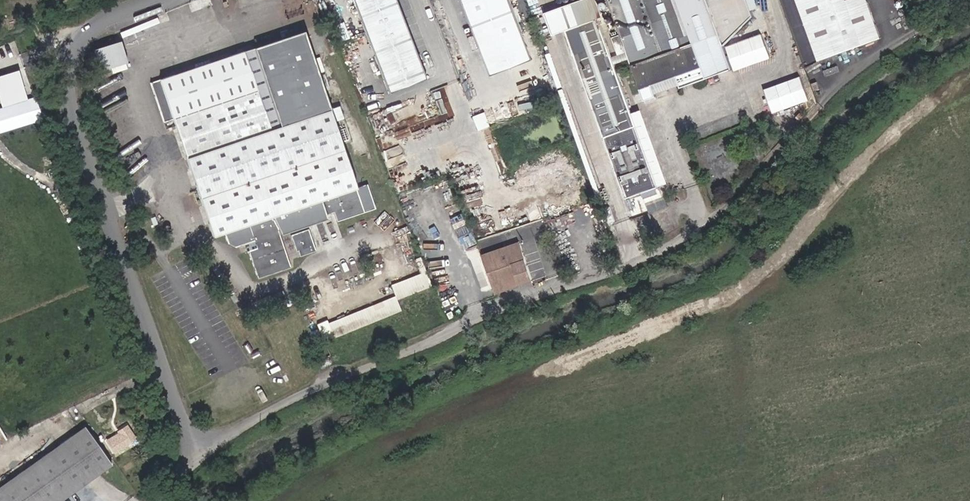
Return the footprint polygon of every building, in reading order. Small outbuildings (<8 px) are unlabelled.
[(387,0),(344,0),(379,91),(416,77),(387,0)] [(503,0),(455,0),(473,47),(473,46),(515,31),(503,0)] [(580,81),(612,68),(585,0),(572,0),(541,12),(549,35),(561,31),(580,81)] [(640,104),(768,57),(760,36),(724,49),(752,17),(745,0),(601,0),(640,104)] [(865,0),(795,0),(817,61),(879,38),(865,0)] [(369,194),(360,169),(347,175),(287,20),(235,40),(265,117),(256,120),(225,44),(135,79),(149,118),(161,114),(205,231),(245,215),(246,219),(217,231),(219,238),(227,242),(236,238),(240,246),(244,245),(253,270),(288,257),(274,219),(329,198),(334,209),(369,194)] [(525,58),(515,31),(473,46),(484,73),(525,58)] [(115,42),(88,52),(97,74),(124,63),(115,42)] [(612,68),(580,81),(622,198),(655,185),(612,68)] [(20,88),(13,70),(0,75),(0,95),(20,88)] [(20,88),(0,95),(0,105),(23,97),(20,88)] [(482,129),(491,126),(487,112),(478,115),(482,129)] [(533,278),(518,241),(481,255),(495,293),(533,278)] [(398,298),(330,319),(335,334),(405,313),(400,297),(434,287),(429,271),(394,282),(398,298)] [(328,342),(314,348),(319,361),(334,355),(328,342)] [(133,425),(108,437),(116,453),(141,441),(133,425)] [(112,467),(86,429),(0,491),(0,500),(66,500),(112,467)]
